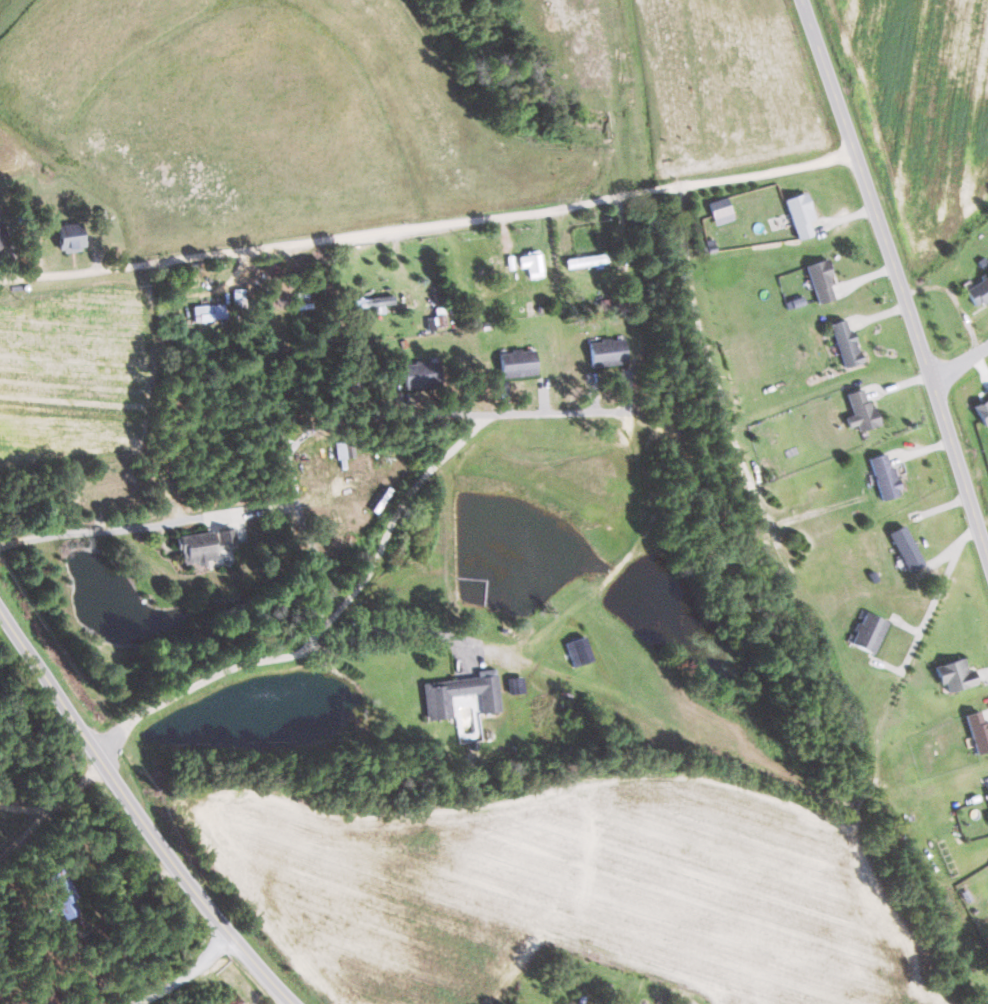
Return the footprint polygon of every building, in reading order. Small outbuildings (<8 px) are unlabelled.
[(785,200),(799,240),(814,235),(809,222),(815,220),(806,193),(785,200)] [(733,221),(729,198),(710,202),(715,225),(733,221)] [(84,250),(82,223),(57,225),(60,252),(84,250)] [(519,255),(521,268),(529,268),(530,279),(544,278),(541,253),(519,255)] [(806,266),(820,305),(839,298),(825,260),(806,266)] [(987,299),(987,277),(967,288),(976,306),(987,299)] [(395,306),(395,297),(353,299),(353,308),(395,306)] [(195,321),(226,320),(226,305),(194,306),(195,321)] [(830,323),(845,367),(864,360),(854,329),(850,331),(846,318),(830,323)] [(589,342),(593,367),(628,362),(625,337),(589,342)] [(536,350),(501,351),(502,376),(537,375),(536,350)] [(438,359),(403,364),(407,389),(441,384),(438,359)] [(860,431),(883,424),(877,405),(870,407),(864,387),(848,392),(854,414),(847,416),(850,427),(858,424),(860,431)] [(338,459),(357,456),(355,440),(336,443),(338,459)] [(869,458),(884,500),(902,494),(888,451),(869,458)] [(890,532),(910,572),(925,564),(905,524),(890,532)] [(237,546),(235,528),(178,535),(182,565),(217,560),(216,548),(237,546)] [(889,620),(866,610),(852,643),(876,653),(889,620)] [(593,661),(587,637),(567,641),(572,666),(593,661)] [(936,664),(940,684),(947,683),(948,691),(978,685),(975,669),(968,670),(966,658),(936,664)] [(423,682),(427,719),(453,717),(451,695),(480,693),(482,713),(501,711),(498,668),(478,670),(478,677),(423,682)] [(977,754),(987,751),(987,724),(986,725),(982,710),(967,714),(977,754)] [(76,897),(63,868),(43,877),(62,920),(79,913),(73,898),(76,897)]
